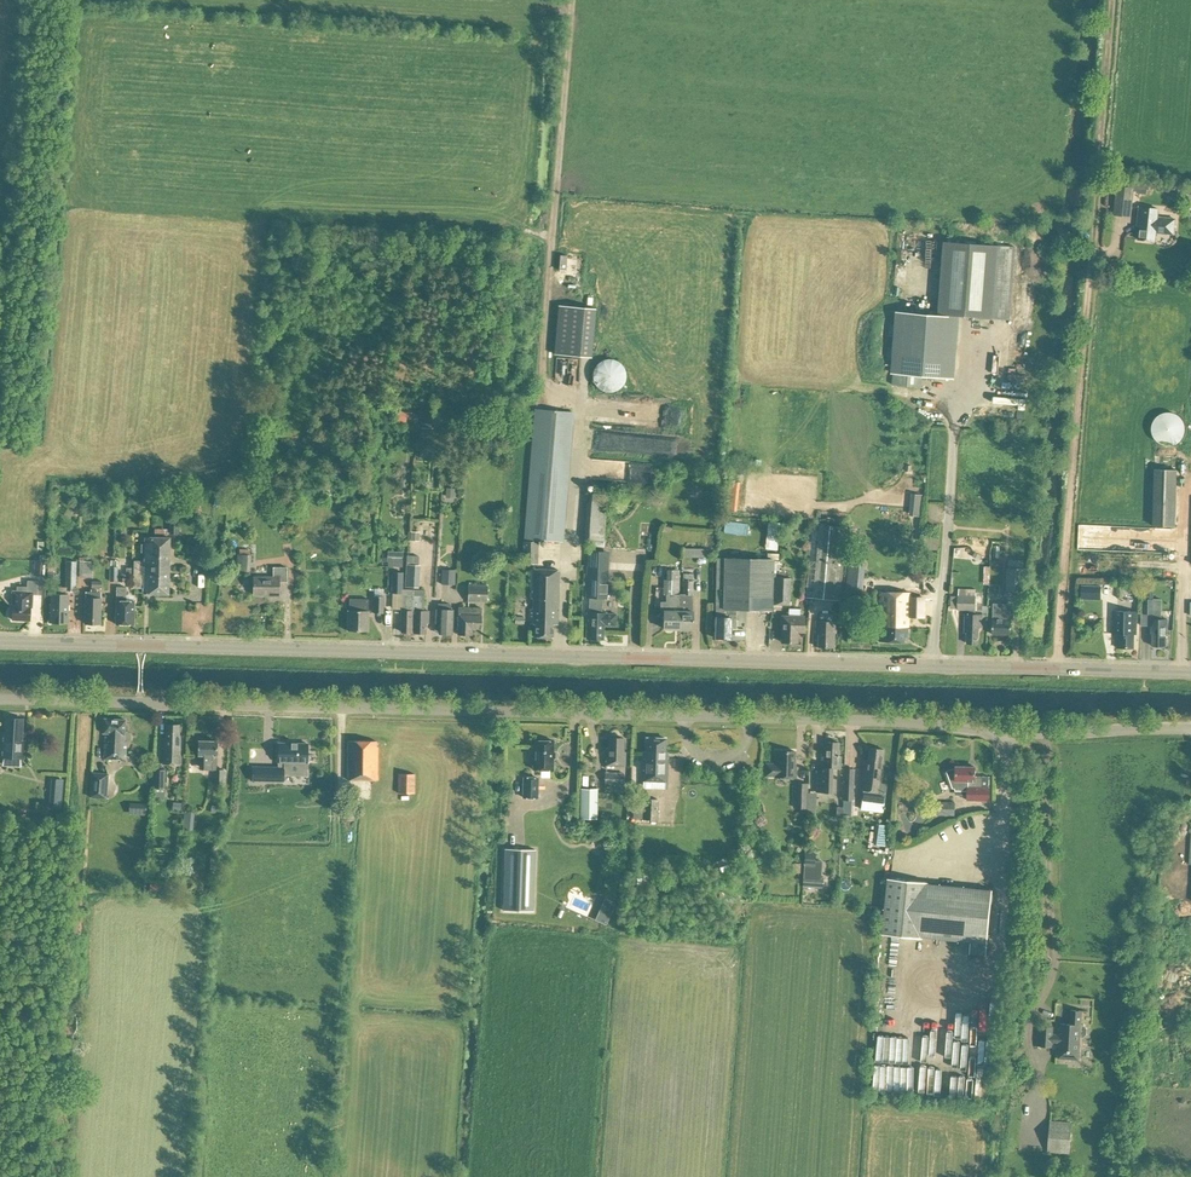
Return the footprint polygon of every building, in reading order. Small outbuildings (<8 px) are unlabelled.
[(1114,216),(1131,217),(1134,188),(1133,188),(1135,176),(1112,174),(1111,189),(1116,189),(1114,216)] [(1139,207),(1137,227),(1137,232),(1139,232),(1138,239),(1155,241),(1156,233),(1174,236),(1176,219),(1158,217),(1159,209),(1139,207)] [(1010,320),(1016,247),(946,242),(940,314),(959,316),(1010,320)] [(553,354),(591,358),(595,309),(558,305),(553,354)] [(940,314),(896,311),(891,374),(893,374),(892,385),(922,388),(923,377),(954,379),(959,316),(940,314)] [(594,359),(594,389),(623,389),(623,359),(594,359)] [(1014,390),(1025,385),(1020,371),(990,382),(993,388),(1010,381),(1014,390)] [(572,413),(535,410),(525,538),(562,541),(572,413)] [(1166,446),(1168,446),(1169,446),(1171,446),(1173,445),(1175,445),(1177,444),(1178,443),(1180,442),(1181,440),(1183,438),(1184,436),(1184,434),(1185,432),(1185,430),(1185,428),(1185,426),(1184,425),(1184,423),(1183,422),(1182,420),(1181,419),(1180,417),(1179,416),(1177,415),(1175,414),(1173,413),(1171,413),(1169,413),(1167,413),(1165,413),(1163,414),(1161,414),(1159,415),(1158,417),(1156,418),(1155,419),(1154,421),(1153,422),(1153,424),(1152,425),(1152,427),(1152,429),(1152,431),(1152,433),(1153,435),(1154,437),(1155,439),(1156,441),(1158,442),(1159,443),(1161,444),(1163,445),(1164,446),(1166,446)] [(423,423),(433,425),(434,418),(424,416),(423,423)] [(432,428),(421,428),(421,437),(432,438),(432,428)] [(1155,469),(1153,525),(1175,526),(1177,470),(1155,469)] [(453,498),(454,489),(446,488),(445,498),(453,498)] [(588,492),(586,538),(604,539),(606,493),(588,492)] [(923,514),(923,493),(911,493),(911,514),(923,514)] [(727,500),(726,510),(736,511),(737,501),(727,500)] [(178,534),(178,518),(169,518),(169,533),(178,534)] [(777,550),(779,523),(768,522),(765,549),(777,550)] [(845,537),(846,537),(847,527),(812,525),(805,598),(839,601),(845,537)] [(410,531),(410,541),(419,541),(419,532),(410,531)] [(143,594),(168,594),(170,538),(145,537),(144,544),(141,544),(141,552),(144,552),(144,561),(134,561),(133,588),(143,588),(143,594)] [(898,537),(896,559),(907,560),(910,538),(898,537)] [(925,538),(924,547),(938,549),(939,539),(925,538)] [(522,563),(537,564),(538,542),(523,541),(522,563)] [(707,558),(708,549),(683,548),(683,557),(707,558)] [(977,548),(972,556),(980,561),(985,553),(977,548)] [(589,597),(589,613),(587,612),(586,639),(603,639),(604,626),(615,626),(616,613),(602,613),(602,597),(604,597),(604,593),(611,593),(611,585),(604,584),(604,580),(606,581),(606,573),(605,573),(605,552),(589,551),(587,597),(589,597)] [(388,566),(402,566),(402,552),(388,552),(388,566)] [(236,570),(250,571),(251,555),(237,554),(236,570)] [(36,575),(45,576),(46,555),(40,555),(40,560),(37,560),(36,575)] [(79,577),(92,577),(92,556),(79,556),(79,577)] [(405,587),(419,588),(420,565),(419,565),(420,556),(408,556),(405,587)] [(736,609),(772,610),(773,560),(717,558),(716,601),(717,601),(716,609),(715,638),(730,638),(730,628),(736,629),(736,609)] [(110,581),(118,581),(118,567),(117,567),(117,560),(111,560),(111,567),(110,566),(110,581)] [(75,592),(76,562),(66,561),(65,588),(59,587),(59,594),(51,594),(51,605),(49,606),(49,611),(51,613),(50,622),(67,623),(68,591),(75,592)] [(849,563),(846,592),(861,593),(864,564),(862,564),(849,563)] [(279,596),(279,582),(287,582),(287,567),(273,568),(273,578),(253,578),(253,595),(269,595),(269,596),(279,596)] [(1025,569),(1007,568),(1007,591),(1024,592),(1025,569)] [(553,624),(557,624),(559,570),(531,569),(530,624),(535,624),(534,637),(553,637),(553,624)] [(441,585),(455,585),(455,570),(442,570),(441,585)] [(680,606),(680,594),(679,594),(680,571),(667,570),(667,580),(664,580),(663,595),(666,595),(666,602),(660,602),(660,611),(664,611),(663,629),(679,629),(680,606)] [(412,621),(412,590),(402,589),(402,573),(392,572),(392,592),(402,593),(401,611),(401,632),(411,632),(412,621)] [(680,594),(680,606),(679,629),(692,629),(693,574),(683,574),(683,595),(680,594)] [(775,577),(774,604),(789,605),(790,578),(775,577)] [(13,607),(13,609),(11,610),(10,611),(9,614),(11,616),(12,617),(12,620),(30,621),(30,608),(32,608),(33,595),(41,595),(42,581),(27,580),(27,587),(17,586),(17,591),(12,590),(11,607),(13,607)] [(487,601),(487,585),(468,585),(468,601),(487,601)] [(1082,586),(1081,600),(1101,601),(1101,586),(1082,586)] [(1152,634),(1152,645),(1166,646),(1166,634),(1167,634),(1168,620),(1163,620),(1163,600),(1154,600),(1155,587),(1144,586),(1142,626),(1151,627),(1151,633),(1152,634)] [(134,601),(125,601),(126,588),(117,588),(116,601),(115,624),(134,624),(134,601)] [(958,596),(958,609),(968,610),(968,615),(965,615),(965,628),(968,628),(968,644),(978,644),(979,629),(982,629),(983,615),(973,615),(973,610),(975,610),(975,597),(976,590),(959,589),(958,596)] [(86,592),(85,598),(85,623),(100,624),(101,598),(101,593),(98,593),(97,593),(97,590),(91,590),(91,592),(86,592)] [(412,590),(412,621),(414,621),(414,633),(425,634),(426,623),(428,623),(429,611),(424,611),(424,590),(412,590)] [(908,617),(924,617),(925,593),(879,592),(879,625),(874,625),(874,624),(869,623),(868,631),(879,631),(879,641),(904,642),(904,637),(907,637),(908,617)] [(383,613),(384,596),(374,596),(373,613),(383,613)] [(347,631),(367,631),(368,612),(367,612),(368,599),(349,599),(349,611),(348,611),(347,631)] [(1014,620),(1014,607),(1010,604),(994,603),(993,619),(993,634),(1011,635),(1012,620),(1014,620)] [(438,604),(438,609),(436,609),(435,623),(439,623),(439,634),(452,634),(453,610),(451,610),(451,604),(438,604)] [(472,628),(480,629),(481,608),(458,607),(457,634),(471,635),(472,628)] [(781,615),(781,617),(780,643),(798,644),(799,634),(804,634),(805,616),(795,615),(796,609),(789,608),(788,615),(781,615)] [(1136,635),(1137,622),(1137,611),(1112,611),(1112,619),(1113,619),(1113,626),(1112,626),(1112,635),(1117,635),(1117,648),(1134,648),(1134,635),(1136,635)] [(817,647),(834,648),(835,622),(832,622),(832,614),(820,613),(820,621),(816,621),(815,634),(818,634),(817,647)] [(5,718),(5,733),(2,733),(1,758),(25,759),(26,740),(22,740),(23,719),(5,718)] [(103,759),(125,760),(126,741),(124,741),(125,720),(104,718),(103,733),(105,733),(103,759)] [(164,738),(163,755),(163,764),(182,765),(182,755),(180,755),(181,725),(165,724),(165,738),(164,738)] [(605,766),(625,766),(625,752),(623,752),(624,738),(608,738),(608,748),(606,748),(605,766)] [(666,758),(667,753),(665,753),(666,739),(646,738),(646,752),(643,752),(642,781),(667,782),(668,758),(666,758)] [(216,770),(217,741),(208,741),(206,739),(201,739),(199,741),(198,741),(198,755),(199,755),(199,769),(214,770),(214,785),(225,785),(225,771),(216,770)] [(553,770),(554,741),(534,741),(534,770),(553,770)] [(838,756),(838,743),(822,742),(821,768),(816,768),(815,792),(827,792),(830,790),(831,769),(840,769),(840,756),(838,756)] [(265,767),(264,781),(283,781),(283,775),(307,776),(307,763),(307,744),(278,743),(278,767),(265,767)] [(391,762),(377,762),(376,803),(391,803),(391,781),(400,781),(400,784),(416,784),(416,761),(419,761),(419,746),(400,746),(400,766),(391,766),(391,762)] [(885,783),(881,782),(883,763),(882,763),(884,750),(869,748),(867,760),(864,760),(860,790),(863,790),(861,800),(882,803),(885,783)] [(774,778),(796,779),(797,779),(797,766),(796,766),(796,751),(775,750),(775,763),(765,763),(765,777),(775,777),(774,778)] [(968,800),(990,801),(990,788),(989,788),(990,777),(975,777),(976,767),(956,767),(956,768),(947,771),(954,790),(968,791),(968,800)] [(843,786),(853,786),(854,769),(843,768),(843,786)] [(154,788),(165,788),(166,769),(154,769),(154,788)] [(90,797),(107,799),(109,774),(92,772),(90,797)] [(605,773),(604,784),(624,785),(624,773),(605,773)] [(538,798),(538,778),(524,778),(523,797),(538,798)] [(808,809),(809,798),(807,798),(808,783),(795,783),(794,808),(799,808),(799,813),(806,813),(806,809),(808,809)] [(597,819),(597,789),(580,788),(580,818),(597,819)] [(49,807),(61,808),(63,790),(51,789),(49,807)] [(896,800),(908,800),(908,789),(895,789),(896,800)] [(643,820),(658,820),(658,800),(643,799),(643,820)] [(172,810),(181,810),(181,803),(173,802),(172,810)] [(938,802),(937,816),(955,816),(955,803),(938,802)] [(146,815),(146,805),(138,804),(138,814),(146,815)] [(221,814),(221,806),(211,805),(210,813),(221,814)] [(193,830),(194,813),(185,812),(183,829),(193,830)] [(884,846),(887,826),(878,824),(875,845),(884,846)] [(533,912),(535,850),(505,849),(503,911),(533,912)] [(820,877),(821,861),(804,860),(802,887),(822,888),(823,877),(820,877)] [(799,873),(800,863),(792,863),(792,873),(799,873)] [(173,890),(174,881),(166,880),(166,889),(173,890)] [(928,884),(888,880),(882,933),(923,937),(971,941),(969,954),(986,956),(993,890),(928,884)] [(149,890),(161,892),(161,885),(150,883),(149,890)] [(607,894),(604,900),(603,899),(600,906),(602,907),(599,912),(606,915),(614,897),(607,894)] [(907,993),(907,981),(881,980),(881,992),(907,993)] [(1059,1042),(1058,1052),(1080,1054),(1081,1038),(1083,1038),(1087,1034),(1087,1029),(1084,1025),(1081,1025),(1082,1012),(1088,1012),(1088,1011),(1071,1010),(1070,1024),(1060,1023),(1059,1036),(1052,1036),(1053,1027),(1036,1026),(1036,1027),(1038,1027),(1037,1045),(1035,1045),(1035,1046),(1052,1047),(1052,1042),(1059,1042)] [(1048,1151),(1069,1153),(1072,1125),(1050,1124),(1048,1151)]
